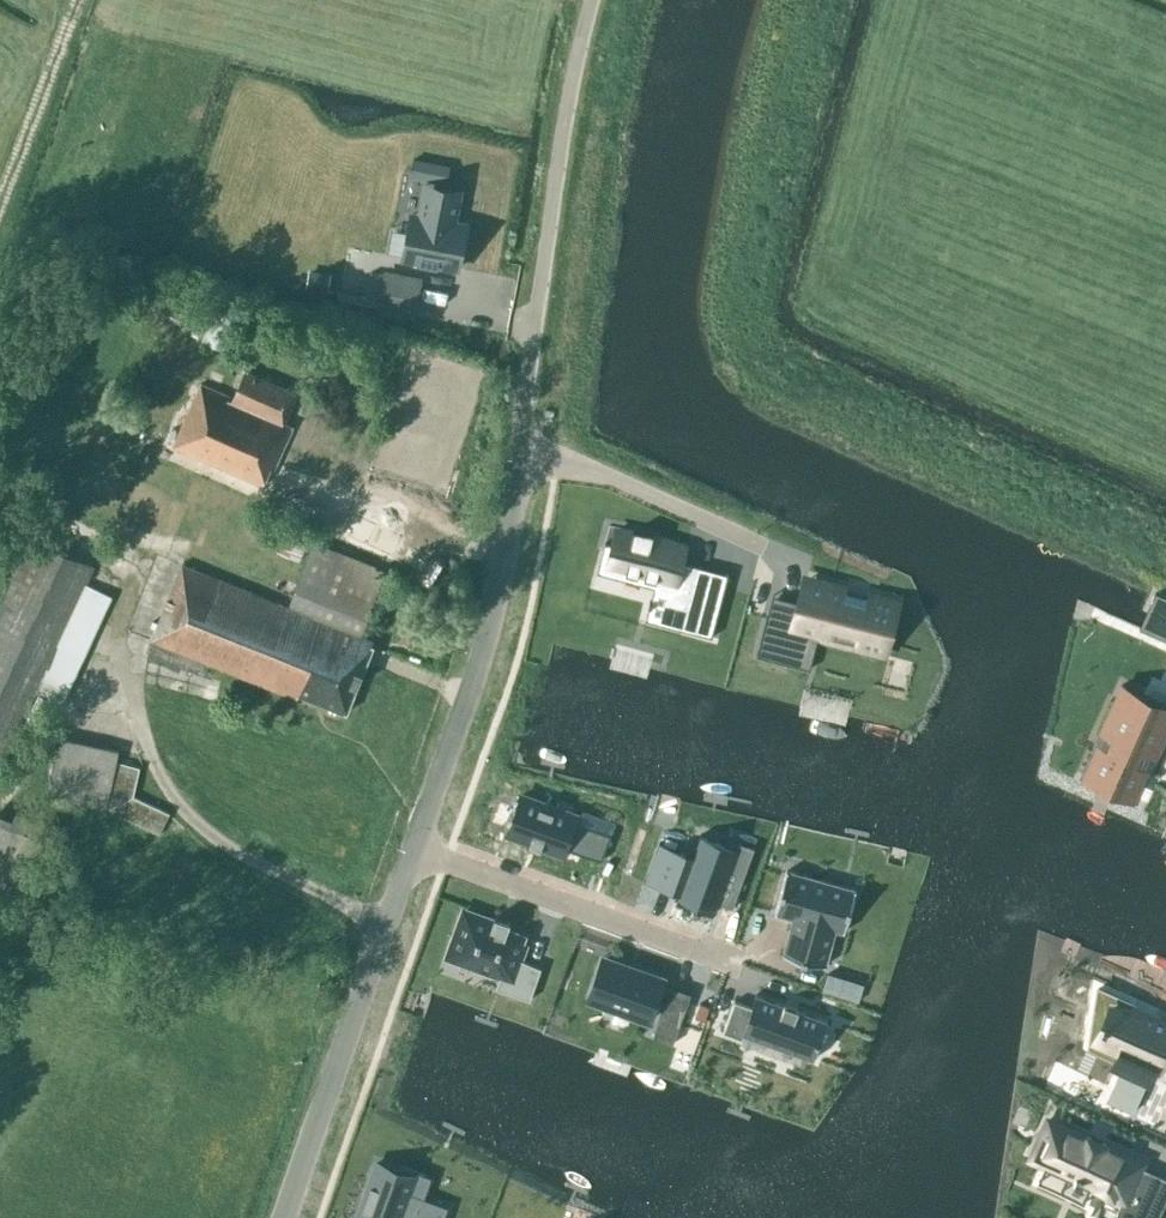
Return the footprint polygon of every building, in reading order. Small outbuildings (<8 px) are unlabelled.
[(460,192),(426,185),(419,222),(410,220),(403,259),(457,269),(465,225),(454,223),(460,192)] [(418,281),(386,275),(380,307),(412,314),(418,281)] [(217,300),(203,340),(232,351),(247,310),(217,300)] [(200,383),(173,446),(262,485),(269,469),(273,470),(293,426),(284,422),(297,393),(247,371),(235,398),(200,383)] [(148,421),(142,451),(169,456),(175,426),(148,421)] [(349,522),(377,552),(379,554),(403,531),(370,496),(353,512),(330,504),(322,529),(344,536),(349,522)] [(632,534),(615,529),(605,569),(673,587),(665,620),(713,632),(728,577),(681,565),(686,548),(661,541),(661,544),(652,542),(653,536),(633,530),(632,534)] [(94,567),(33,537),(0,606),(0,765),(35,691),(62,704),(112,595),(86,583),(94,567)] [(361,635),(387,570),(313,541),(288,604),(183,562),(152,639),(296,697),(298,693),(345,712),(374,640),(361,635)] [(887,633),(895,603),(830,586),(828,592),(804,586),(800,601),(794,624),(767,617),(757,655),(786,662),(786,661),(792,639),(816,645),(819,633),(821,626),(835,630),(861,636),(863,629),(886,635),(887,635),(887,633)] [(1156,591),(1139,628),(1165,641),(1165,596),(1156,591)] [(1093,778),(1120,790),(1125,779),(1138,785),(1165,723),(1165,703),(1123,684),(1101,732),(1112,736),(1093,778)] [(49,796),(105,809),(159,835),(170,812),(135,795),(141,765),(117,760),(119,750),(62,737),(49,796)] [(521,793),(506,833),(562,854),(565,847),(601,861),(611,834),(575,820),(577,814),(521,793)] [(0,814),(0,895),(16,901),(47,822),(16,810),(13,819),(0,814)] [(661,842),(659,841),(645,880),(647,881),(647,880),(672,889),(674,885),(680,887),(677,897),(679,897),(714,909),(714,910),(716,911),(719,901),(731,905),(731,906),(733,907),(755,846),(753,845),(752,847),(728,838),(729,837),(727,836),(724,843),(702,835),(702,834),(700,833),(690,861),(683,858),(686,853),(660,843),(661,842)] [(844,931),(856,889),(787,870),(775,911),(793,917),(783,954),(825,965),(835,928),(844,931)] [(459,937),(452,956),(500,974),(496,987),(529,999),(541,967),(519,959),(524,945),(520,944),(523,936),(507,930),(510,922),(509,921),(508,923),(495,918),(496,916),(495,916),(493,920),(464,910),(455,935),(459,937)] [(595,959),(583,991),(645,1013),(659,976),(632,966),(630,971),(595,959)] [(665,984),(649,1029),(668,1036),(685,991),(665,984)] [(1107,1013),(1103,1043),(1118,1050),(1112,1066),(1121,1070),(1108,1100),(1133,1111),(1147,1080),(1138,1076),(1144,1062),(1158,1068),(1165,1050),(1165,1047),(1161,1044),(1165,1033),(1165,1021),(1123,1002),(1124,999),(1098,987),(1095,1007),(1107,1013)] [(734,999),(723,1031),(742,1038),(744,1033),(813,1058),(814,1056),(809,1054),(821,1020),(826,1021),(827,1019),(798,1008),(799,1006),(784,1001),(783,1003),(756,993),(755,995),(756,995),(752,1006),(734,999)] [(1048,1117),(1035,1147),(1071,1163),(1067,1172),(1126,1198),(1118,1217),(1156,1217),(1164,1201),(1132,1186),(1144,1160),(1107,1144),(1110,1137),(1087,1127),(1085,1133),(1048,1117)] [(355,1217),(443,1217),(448,1205),(410,1192),(416,1176),(376,1162),(355,1217)]
